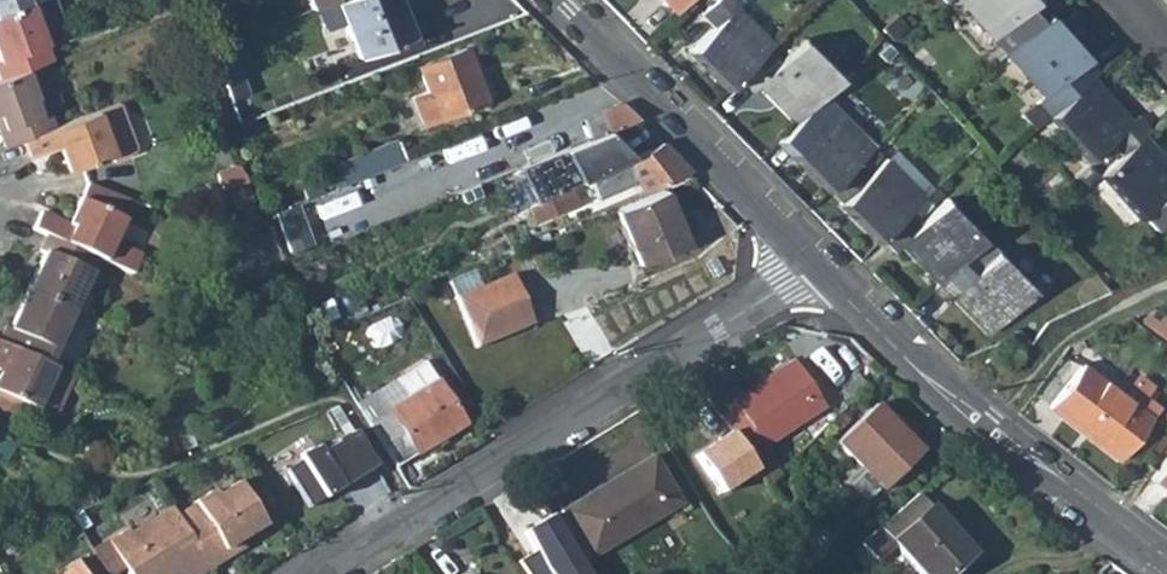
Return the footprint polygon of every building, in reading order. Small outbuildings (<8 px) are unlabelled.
[(36,27),(41,25),(58,19),(52,0),(41,0),(33,3),(21,7),(0,15),(0,80),(23,72),(44,64),(49,62),(36,27)] [(21,7),(19,0),(0,0),(0,15),(21,7)] [(359,57),(373,51),(410,36),(412,36),(398,0),(336,0),(359,57)] [(675,10),(686,0),(667,0),(675,10)] [(732,0),(691,0),(691,1),(705,16),(680,37),(703,62),(710,56),(728,75),(734,69),(764,41),(767,38),(732,0)] [(999,60),(1046,18),(1050,15),(1036,0),(947,0),(999,60)] [(1046,18),(999,60),(1037,103),(1058,84),(1071,99),(1088,84),(1103,71),(1073,37),(1066,42),(1046,18)] [(837,74),(800,34),(777,54),(764,41),(734,69),(747,82),(755,74),(775,96),(780,92),(797,111),(800,109),(822,87),(837,74)] [(380,68),(399,61),(417,54),(410,36),(373,51),(380,68)] [(218,45),(236,98),(257,90),(236,38),(218,45)] [(413,97),(425,125),(487,100),(467,48),(419,67),(429,91),(413,97)] [(906,61),(921,77),(934,65),(920,49),(906,61)] [(44,64),(23,72),(33,99),(30,101),(36,115),(46,111),(47,114),(55,110),(58,103),(44,64)] [(30,101),(33,99),(23,72),(0,80),(0,145),(0,146),(20,138),(51,127),(47,114),(46,111),(36,115),(30,101)] [(1106,104),(1088,84),(1071,99),(1047,121),(1084,163),(1089,159),(1101,173),(1138,140),(1150,129),(1136,114),(1129,119),(1112,99),(1106,104)] [(835,101),(822,87),(800,109),(812,122),(832,103),(835,101)] [(624,101),(603,110),(610,129),(639,118),(624,101)] [(63,170),(67,169),(111,154),(114,160),(133,153),(136,146),(118,103),(95,111),(51,127),(20,138),(21,141),(27,155),(54,146),(63,170)] [(771,135),(804,171),(809,167),(824,183),(849,160),(868,142),(832,103),(812,122),(800,109),(797,111),(771,135)] [(537,202),(572,185),(591,176),(626,159),(619,141),(614,143),(610,129),(568,146),(526,163),(519,166),(537,202)] [(526,163),(568,146),(564,135),(522,151),(526,163)] [(358,179),(406,159),(399,140),(350,159),(358,179)] [(1162,155),(1156,161),(1138,140),(1101,173),(1095,178),(1133,219),(1138,214),(1150,228),(1166,214),(1166,161),(1162,155)] [(643,192),(689,171),(662,142),(629,158),(626,159),(591,176),(600,196),(634,182),(643,192)] [(925,188),(888,147),(880,155),(917,195),(925,188)] [(820,186),(852,220),(856,216),(874,236),(916,196),(917,195),(880,155),(861,173),(849,160),(824,183),(820,186)] [(223,194),(248,185),(240,166),(216,175),(223,194)] [(464,180),(456,183),(458,190),(466,187),(464,180)] [(537,202),(534,203),(531,204),(536,220),(579,202),(572,185),(537,202)] [(64,227),(38,215),(38,214),(29,230),(42,237),(93,261),(124,276),(133,257),(108,245),(119,222),(128,203),(84,186),(76,202),(64,227)] [(690,245),(667,190),(618,210),(642,266),(690,245)] [(977,240),(941,201),(929,211),(916,196),(874,236),(872,238),(884,251),(891,245),(911,267),(916,263),(933,281),(950,266),(977,240)] [(538,226),(541,235),(572,221),(569,213),(538,226)] [(34,252),(40,255),(22,292),(73,317),(83,294),(78,292),(93,261),(42,237),(34,252)] [(963,317),(982,338),(1027,297),(988,254),(962,278),(950,266),(933,281),(922,291),(933,304),(940,298),(960,320),(963,317)] [(457,298),(477,348),(533,325),(513,275),(457,298)] [(449,280),(423,291),(429,307),(456,296),(449,280)] [(73,317),(22,292),(4,329),(0,326),(0,348),(42,367),(57,335),(63,337),(73,317)] [(32,410),(51,372),(42,367),(0,348),(0,366),(0,395),(22,405),(32,410)] [(438,381),(431,369),(426,361),(370,395),(375,403),(361,412),(368,423),(438,381)] [(731,406),(714,416),(742,462),(761,451),(755,442),(815,405),(788,362),(727,399),(731,406)] [(1079,364),(1046,406),(1116,459),(1148,416),(1156,405),(1152,401),(1157,393),(1146,385),(1133,404),(1127,400),(1079,364)] [(51,372),(32,410),(46,417),(54,414),(70,381),(51,372)] [(368,423),(395,467),(465,425),(438,381),(368,423)] [(1127,400),(1133,404),(1146,385),(1140,381),(1127,400)] [(0,395),(0,415),(14,422),(22,405),(0,395)] [(356,403),(361,412),(375,403),(370,395),(356,403)] [(874,488),(914,453),(870,404),(830,438),(874,488)] [(0,437),(0,463),(1,464),(13,445),(0,437)] [(289,474),(312,511),(377,472),(355,437),(324,456),(322,453),(289,474)] [(1143,473),(1166,492),(1166,441),(1143,473)] [(681,502),(654,457),(564,511),(591,557),(681,502)] [(111,545),(129,573),(206,573),(229,560),(223,550),(237,540),(265,522),(239,481),(216,496),(204,498),(190,507),(198,521),(183,530),(173,512),(131,539),(129,534),(111,545)] [(930,507),(918,493),(860,543),(876,561),(895,545),(920,573),(947,573),(972,553),(930,507)] [(223,550),(229,560),(244,550),(237,540),(223,550)] [(79,562),(63,573),(87,573),(79,562)]
